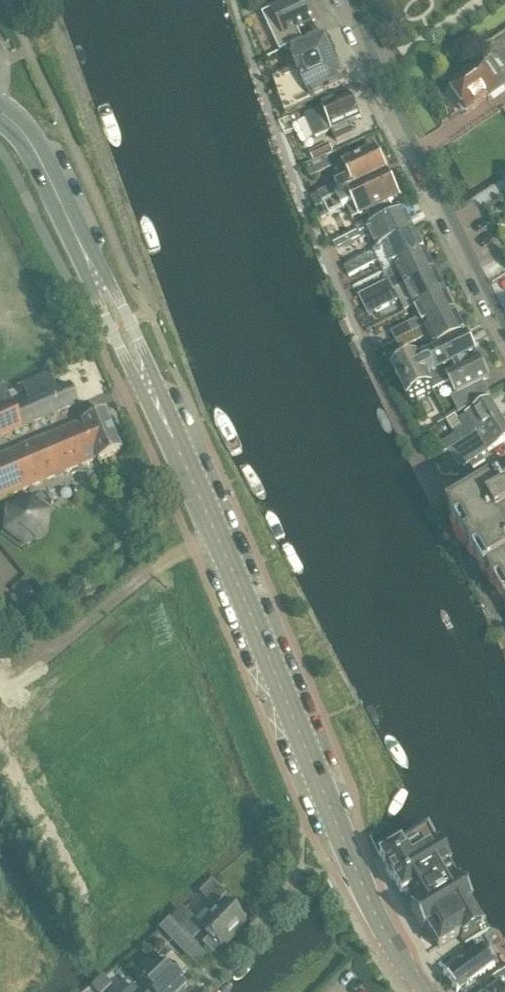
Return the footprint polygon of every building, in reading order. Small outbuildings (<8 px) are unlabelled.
[(288,48),(318,34),(313,22),(317,20),(308,0),(301,0),(285,8),(284,6),(265,15),(282,51),(288,48)] [(320,38),(318,34),(288,48),(297,68),(273,79),(286,116),(328,97),(325,93),(346,83),(330,49),(332,48),(326,36),(320,38)] [(491,62),(479,71),(475,70),(470,74),(469,78),(450,92),(467,114),(487,100),(488,101),(504,89),(504,81),(491,62)] [(360,116),(355,105),(358,104),(354,95),(323,108),(323,109),(306,116),(315,138),(332,131),(337,142),(352,135),(348,124),(362,118),(361,115),(360,116)] [(314,162),(333,153),(329,144),(310,153),(314,162)] [(318,194),(310,197),(316,209),(324,205),(387,174),(375,151),(359,159),(356,158),(350,161),(349,164),(340,168),(338,173),(341,179),(345,181),(336,186),(318,194)] [(337,163),(333,153),(314,162),(306,166),(312,177),(332,168),(331,166),(337,163)] [(324,205),(316,209),(321,219),(329,216),(343,209),(347,208),(353,220),(368,212),(374,226),(395,215),(389,203),(399,198),(387,174),(324,205)] [(374,226),(357,235),(361,243),(371,238),(377,251),(415,232),(404,210),(395,215),(374,226)] [(377,251),(346,267),(351,276),(379,261),(384,272),(395,267),(426,252),(415,232),(377,251)] [(389,282),(361,296),(366,307),(405,287),(435,272),(426,252),(395,267),(384,272),(389,282)] [(405,287),(366,307),(370,315),(400,301),(405,313),(415,308),(446,292),(435,272),(405,287)] [(421,319),(393,333),(397,341),(399,340),(456,312),(446,292),(415,308),(421,319)] [(399,340),(397,341),(402,351),(430,336),(435,347),(466,332),(456,312),(399,340)] [(394,374),(410,405),(433,393),(433,392),(450,384),(456,395),(457,395),(465,410),(489,394),(483,382),(488,379),(478,358),(474,360),(472,356),(476,354),(467,337),(394,374)] [(4,387),(2,383),(1,384),(0,384),(0,438),(77,405),(69,386),(57,392),(51,377),(49,373),(39,378),(21,385),(27,399),(29,403),(14,410),(12,406),(4,387)] [(449,451),(502,419),(490,400),(481,406),(459,420),(455,416),(448,420),(457,435),(441,445),(446,453),(449,451)] [(121,453),(105,414),(0,457),(0,500),(98,460),(99,463),(121,453)] [(485,462),(481,456),(504,441),(504,424),(502,419),(449,451),(458,466),(463,467),(469,463),(473,469),(485,462)] [(450,515),(487,577),(490,575),(504,601),(504,482),(450,515)] [(49,525),(49,524),(49,519),(48,515),(43,508),(39,504),(34,501),(26,499),(20,500),(16,501),(12,503),(8,506),(5,510),(2,514),(1,519),(0,524),(0,528),(2,533),(3,536),(6,541),(10,543),(14,546),(23,549),(29,548),(34,547),(41,543),(46,536),(49,530),(49,525)] [(427,828),(379,856),(387,871),(385,872),(390,881),(392,880),(422,931),(425,929),(438,949),(460,937),(465,945),(487,932),(427,828)] [(223,948),(234,937),(232,934),(243,922),(225,904),(202,928),(211,936),(204,944),(213,953),(220,946),(223,948)] [(182,911),(172,921),(186,935),(196,925),(182,911)] [(177,928),(166,938),(195,967),(205,956),(177,928)] [(443,974),(456,991),(457,991),(460,990),(462,991),(480,991),(473,981),(492,967),(494,970),(501,965),(492,952),(487,955),(481,947),(443,974)] [(139,985),(146,991),(183,991),(187,988),(179,979),(188,971),(171,954),(165,948),(156,957),(161,963),(139,985)] [(323,991),(365,991),(368,990),(354,970),(323,991)] [(502,990),(504,987),(504,970),(493,979),(498,986),(490,991),(503,991),(502,990)] [(103,977),(97,983),(105,991),(111,986),(103,977)] [(117,991),(137,991),(127,982),(117,991)] [(91,989),(95,991),(105,991),(97,983),(91,989)]
